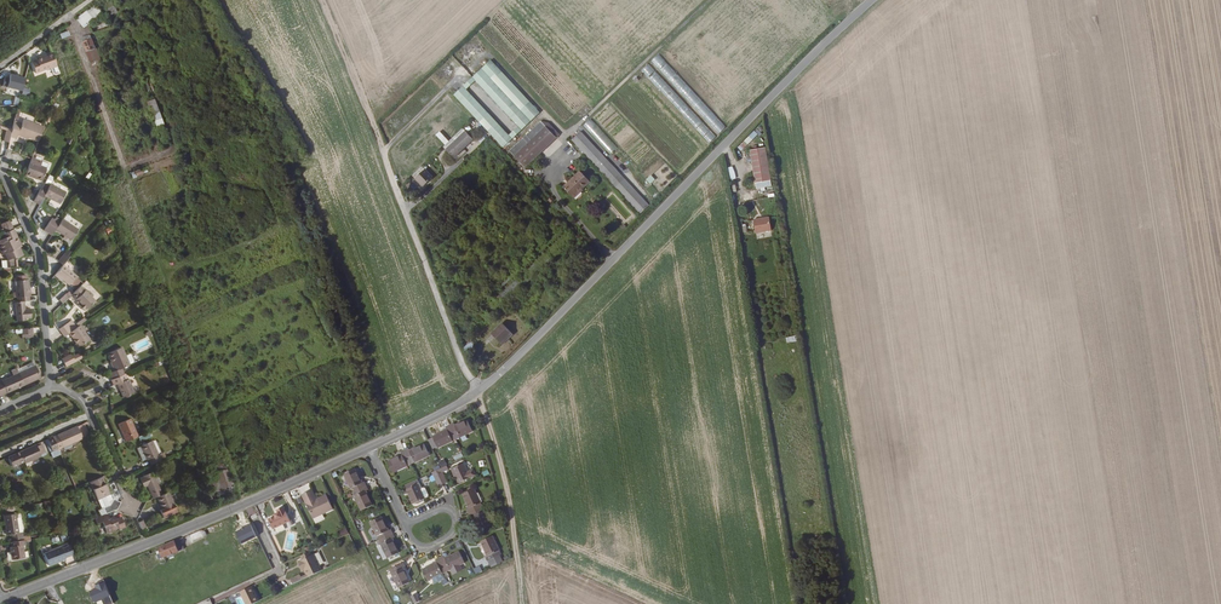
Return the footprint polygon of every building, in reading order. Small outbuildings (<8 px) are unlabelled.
[(2,10),(15,0),(0,0),(0,8),(2,10)] [(87,10),(91,18),(101,13),(97,5),(87,10)] [(118,5),(111,8),(113,14),(120,12),(118,5)] [(86,11),(76,20),(84,28),(93,19),(86,11)] [(58,33),(60,38),(69,35),(67,30),(58,33)] [(85,37),(84,41),(87,47),(96,44),(94,38),(91,35),(85,37)] [(474,40),(466,48),(469,51),(476,43),(474,40)] [(98,48),(88,51),(93,63),(103,60),(99,48),(98,48)] [(37,59),(32,61),(35,69),(36,72),(57,64),(52,52),(36,58),(37,59)] [(727,128),(660,56),(653,62),(719,135),(727,128)] [(505,149),(541,114),(490,62),(454,97),(505,149)] [(716,137),(649,65),(643,71),(709,143),(716,137)] [(5,82),(2,81),(0,86),(18,90),(22,77),(7,73),(5,82)] [(144,80),(144,82),(141,82),(144,89),(151,87),(148,80),(146,81),(146,79),(144,80)] [(146,101),(156,128),(164,125),(154,98),(146,101)] [(88,106),(92,116),(103,112),(99,102),(88,106)] [(29,138),(30,136),(39,140),(44,125),(22,118),(21,121),(15,119),(13,127),(11,135),(17,137),(18,134),(29,138)] [(610,155),(617,148),(591,119),(583,126),(610,155)] [(541,122),(511,153),(527,169),(558,139),(541,122)] [(7,128),(5,140),(10,141),(11,135),(13,127),(8,125),(7,128)] [(463,129),(443,148),(454,159),(473,140),(463,129)] [(754,131),(737,147),(741,151),(757,134),(754,131)] [(649,206),(581,132),(571,141),(640,215),(649,206)] [(771,184),(765,146),(750,149),(756,187),(771,184)] [(31,161),(26,174),(32,176),(32,174),(37,176),(43,178),(47,167),(41,165),(43,159),(33,155),(31,161)] [(52,162),(43,159),(41,165),(47,167),(49,168),(52,162)] [(422,167),(412,176),(423,187),(433,178),(422,167)] [(59,187),(60,186),(68,190),(74,179),(57,171),(53,179),(51,183),(59,187)] [(592,183),(582,173),(565,189),(573,197),(582,189),(583,191),(592,183)] [(651,175),(646,179),(650,184),(655,180),(651,175)] [(47,176),(41,188),(47,191),(51,183),(53,179),(47,176)] [(771,230),(769,217),(753,220),(755,233),(771,230)] [(62,219),(57,225),(55,229),(71,239),(78,229),(62,219)] [(57,225),(50,220),(43,230),(51,235),(55,229),(57,225)] [(22,255),(19,247),(17,242),(19,241),(14,229),(0,235),(0,249),(2,255),(5,254),(7,260),(6,261),(8,268),(17,267),(16,258),(22,255)] [(57,261),(62,265),(63,264),(69,257),(65,253),(57,261)] [(62,265),(56,272),(63,279),(69,284),(77,275),(63,264),(62,265)] [(63,279),(56,272),(54,274),(62,280),(63,279)] [(27,278),(14,280),(16,297),(18,296),(30,295),(27,278)] [(79,300),(82,302),(79,305),(85,311),(96,300),(93,296),(95,294),(90,289),(88,291),(82,285),(73,293),(79,300)] [(68,291),(57,298),(60,303),(71,296),(68,291)] [(456,294),(449,297),(453,310),(461,307),(456,294)] [(24,299),(30,298),(30,295),(18,296),(18,301),(15,301),(18,320),(27,319),(27,317),(33,316),(31,307),(26,308),(24,299)] [(66,335),(70,332),(79,326),(74,319),(60,328),(66,335)] [(81,324),(79,326),(70,332),(78,343),(77,344),(80,348),(92,339),(81,324)] [(504,325),(493,336),(502,345),(513,335),(504,325)] [(20,333),(20,337),(32,337),(32,328),(11,328),(11,334),(20,333)] [(116,370),(111,372),(114,379),(125,373),(122,367),(131,364),(122,346),(109,353),(114,363),(113,364),(116,370)] [(74,355),(74,354),(64,358),(68,366),(80,360),(85,357),(82,351),(74,355)] [(20,371),(20,372),(25,383),(41,376),(36,364),(20,371)] [(8,391),(25,383),(20,372),(3,379),(8,391)] [(125,373),(114,379),(113,379),(115,384),(118,383),(125,396),(136,392),(130,378),(128,378),(126,373),(125,373)] [(131,419),(118,425),(126,442),(138,437),(131,419)] [(455,427),(454,424),(450,426),(457,440),(475,432),(470,420),(455,427)] [(90,435),(84,423),(77,426),(83,438),(90,435)] [(77,426),(53,437),(58,449),(83,438),(77,426)] [(433,438),(438,449),(457,440),(450,426),(445,428),(446,432),(433,438)] [(53,451),(58,449),(53,437),(48,439),(53,451)] [(147,460),(148,459),(151,465),(161,460),(153,441),(141,446),(147,460)] [(40,443),(36,445),(41,457),(45,455),(40,443)] [(19,452),(24,462),(25,464),(41,457),(36,445),(19,452)] [(409,452),(407,449),(404,451),(411,464),(428,456),(423,445),(409,452)] [(455,450),(459,459),(463,457),(460,448),(455,450)] [(386,462),(392,473),(411,464),(404,451),(399,453),(401,456),(386,462)] [(8,457),(13,468),(24,462),(19,452),(8,457)] [(216,493),(233,487),(224,462),(207,468),(216,493)] [(470,478),(463,464),(452,470),(458,483),(470,478)] [(143,476),(152,472),(149,466),(140,470),(143,476)] [(442,473),(448,470),(447,467),(442,469),(436,472),(438,475),(442,483),(446,481),(442,473)] [(355,468),(344,473),(353,492),(367,485),(364,481),(361,482),(355,468)] [(143,488),(147,486),(153,499),(156,497),(161,495),(152,472),(143,476),(143,477),(139,478),(143,488)] [(434,477),(438,485),(442,483),(438,475),(434,477)] [(121,502),(113,499),(103,476),(90,482),(102,508),(104,507),(106,514),(117,509),(121,502)] [(416,482),(405,487),(413,505),(424,500),(416,482)] [(365,491),(369,489),(367,485),(353,492),(361,510),(371,505),(365,491)] [(471,508),(467,510),(469,514),(484,508),(475,489),(464,493),(471,508)] [(334,508),(328,494),(318,498),(316,499),(311,490),(303,493),(314,517),(334,508)] [(167,492),(161,495),(156,497),(162,509),(173,504),(167,492)] [(277,515),(270,518),(275,528),(292,520),(286,508),(279,511),(280,513),(276,514),(277,515)] [(481,530),(492,526),(484,508),(469,514),(471,518),(474,517),(481,530)] [(7,536),(13,535),(14,541),(23,540),(22,533),(20,533),(17,514),(4,516),(7,536)] [(114,517),(107,520),(105,514),(94,518),(96,524),(102,522),(106,532),(119,528),(114,517)] [(388,530),(381,517),(370,522),(379,541),(393,533),(391,529),(388,530)] [(203,532),(202,530),(189,536),(191,541),(203,536),(201,533),(203,532)] [(392,539),(395,538),(393,533),(379,541),(388,559),(399,553),(392,539)] [(489,557),(486,559),(488,563),(489,563),(492,570),(504,564),(500,557),(502,556),(493,537),(482,543),(489,557)] [(150,553),(149,551),(138,556),(144,571),(151,569),(151,568),(156,566),(154,561),(184,549),(180,539),(159,548),(160,551),(155,553),(154,552),(150,553)] [(14,541),(10,542),(11,547),(12,551),(10,552),(11,560),(24,558),(22,546),(24,545),(24,542),(23,540),(14,541)] [(65,557),(73,554),(70,545),(61,548),(61,546),(44,552),(48,564),(65,558),(65,557)] [(310,550),(301,555),(302,559),(311,554),(310,550)] [(308,576),(322,569),(314,553),(311,554),(302,559),(298,561),(302,568),(304,567),(305,569),(307,574),(301,577),(300,574),(290,578),(293,583),(302,579),(308,576)] [(446,561),(444,558),(440,560),(447,573),(465,564),(460,554),(446,561)] [(423,572),(428,582),(447,573),(440,560),(436,561),(437,565),(423,572)] [(407,568),(404,563),(390,570),(399,589),(410,584),(404,569),(407,568)] [(61,594),(67,592),(64,584),(58,586),(61,594)] [(259,600),(252,585),(240,591),(246,603),(250,603),(259,600)] [(409,596),(413,603),(420,600),(416,593),(409,596)]
